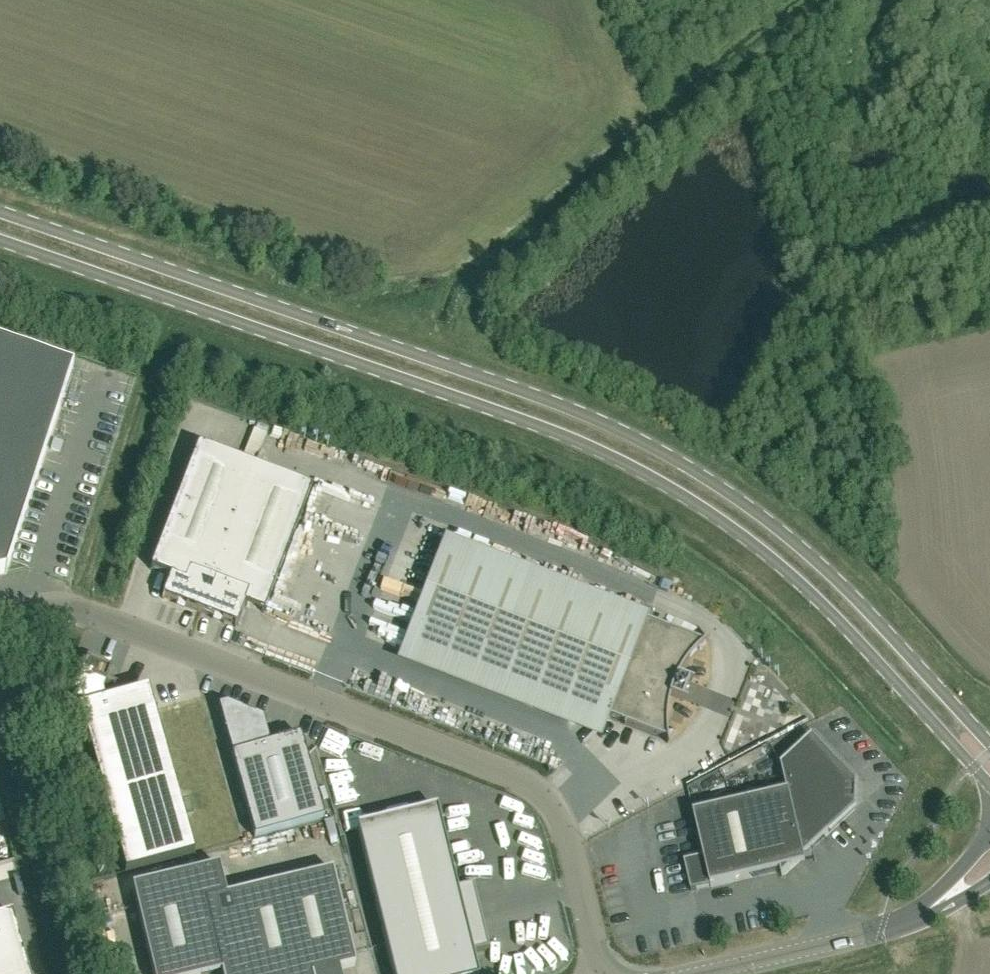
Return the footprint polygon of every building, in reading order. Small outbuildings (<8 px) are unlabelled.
[(5,574),(8,566),(72,368),(0,343),(0,576),(5,574)] [(245,454),(259,461),(273,429),(260,423),(245,454)] [(198,613),(253,468),(197,446),(149,571),(169,578),(161,599),(198,613)] [(253,468),(198,613),(235,628),(242,606),(261,614),(309,489),(253,468)] [(696,650),(708,639),(708,638),(704,641),(647,619),(648,617),(444,539),(405,640),(609,719),(610,717),(666,738),(667,744),(668,744),(666,728),(667,712),(670,696),(683,701),(684,700),(682,699),(688,681),(691,682),(691,681),(677,676),(686,662),(696,650)] [(281,593),(277,604),(294,611),(298,600),(281,593)] [(82,672),(74,694),(79,709),(125,874),(194,855),(147,690),(115,699),(113,692),(117,682),(107,678),(112,667),(88,658),(82,672)] [(307,759),(300,737),(269,745),(262,720),(226,706),(218,708),(231,756),(254,839),(324,819),(307,759)] [(683,862),(690,892),(780,871),(781,877),(803,856),(801,846),(811,844),(812,849),(854,809),(855,783),(812,737),(780,766),(787,793),(693,815),(703,858),(683,862)] [(489,950),(473,886),(456,890),(437,812),(358,831),(386,948),(392,973),(474,973),(476,973),(472,954),(489,950)] [(218,867),(132,888),(153,973),(217,973),(221,973),(327,973),(355,967),(353,957),(332,871),(226,897),(218,867)] [(11,916),(0,919),(0,973),(27,973),(11,916)]
